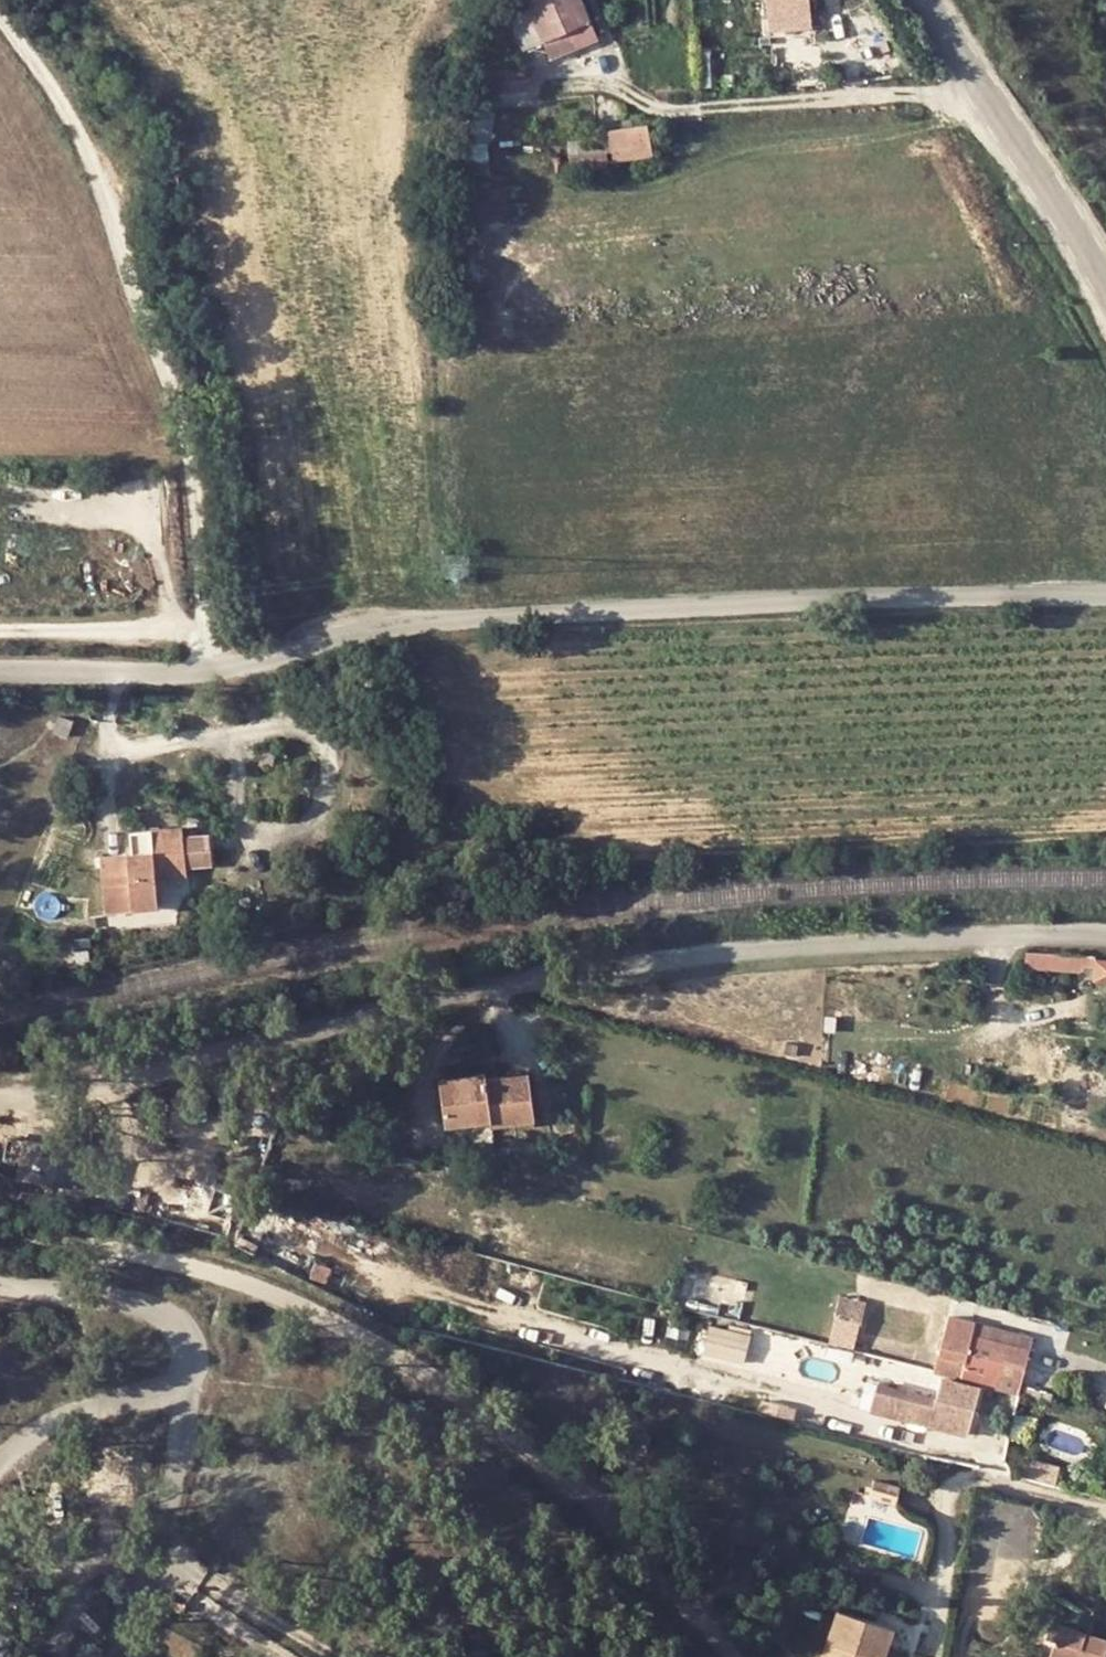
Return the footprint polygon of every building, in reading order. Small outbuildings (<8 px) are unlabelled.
[(587,18),(579,0),(529,0),(515,6),(519,17),(510,21),(521,47),(541,39),(587,18)] [(786,16),(809,15),(808,0),(766,0),(768,29),(787,28),(786,16)] [(786,16),(787,28),(809,27),(809,15),(786,16)] [(587,18),(541,39),(548,56),(595,36),(587,18)] [(454,140),(484,137),(491,137),(492,110),(472,100),(454,102),(454,140)] [(647,143),(646,124),(625,126),(626,145),(647,143)] [(486,170),(484,137),(454,140),(448,140),(449,171),(486,170)] [(605,167),(605,161),(603,151),(573,154),(574,170),(605,167)] [(328,677),(329,690),(347,688),(347,676),(328,677)] [(329,690),(328,677),(310,678),(312,691),(329,690)] [(271,751),(258,749),(255,762),(269,764),(271,751)] [(99,857),(104,912),(154,907),(152,878),(185,876),(182,829),(131,832),(133,854),(99,857)] [(1095,964),(1096,952),(1027,951),(1025,968),(1084,969),(1084,964),(1095,964)] [(1105,980),(1105,953),(1101,952),(1096,952),(1095,964),(1094,979),(1105,980)] [(489,1118),(489,1124),(534,1118),(528,1072),(487,1078),(486,1071),(438,1078),(445,1125),(489,1118)] [(0,1170),(0,1173),(89,1188),(93,1161),(66,1157),(58,1156),(59,1143),(6,1135),(0,1170)] [(58,1156),(66,1157),(68,1145),(59,1143),(58,1156)] [(93,1161),(89,1188),(99,1190),(103,1162),(93,1161)] [(316,1261),(310,1276),(326,1281),(332,1266),(316,1261)] [(835,1319),(861,1327),(867,1306),(840,1299),(835,1319)] [(966,1359),(973,1334),(974,1330),(949,1324),(941,1353),(966,1359)] [(716,1326),(711,1347),(742,1354),(747,1334),(716,1326)] [(1005,1341),(973,1334),(966,1359),(963,1369),(996,1377),(1005,1341)] [(963,1369),(961,1377),(1016,1390),(1026,1347),(1005,1341),(996,1377),(963,1369)] [(941,1353),(937,1370),(961,1377),(963,1369),(966,1359),(941,1353)] [(862,1396),(874,1399),(879,1373),(868,1370),(862,1396)] [(959,1403),(963,1385),(947,1380),(942,1398),(936,1396),(928,1424),(966,1435),(974,1406),(959,1403)] [(1022,1384),(1019,1391),(1048,1399),(1050,1390),(1022,1384)] [(959,1403),(974,1406),(979,1388),(963,1385),(959,1403)] [(1039,1461),(1036,1474),(1056,1479),(1059,1466),(1039,1461)] [(873,1480),(869,1495),(894,1501),(897,1486),(873,1480)] [(171,1599),(168,1607),(183,1611),(185,1604),(171,1599)] [(875,1656),(878,1656),(885,1656),(894,1626),(838,1607),(821,1656),(875,1656)] [(1048,1656),(1104,1656),(1105,1649),(1105,1638),(1050,1621),(1046,1635),(1054,1638),(1048,1656)] [(9,1643),(14,1628),(0,1622),(0,1639),(9,1643)] [(0,1639),(0,1656),(3,1656),(9,1643),(0,1639)]
